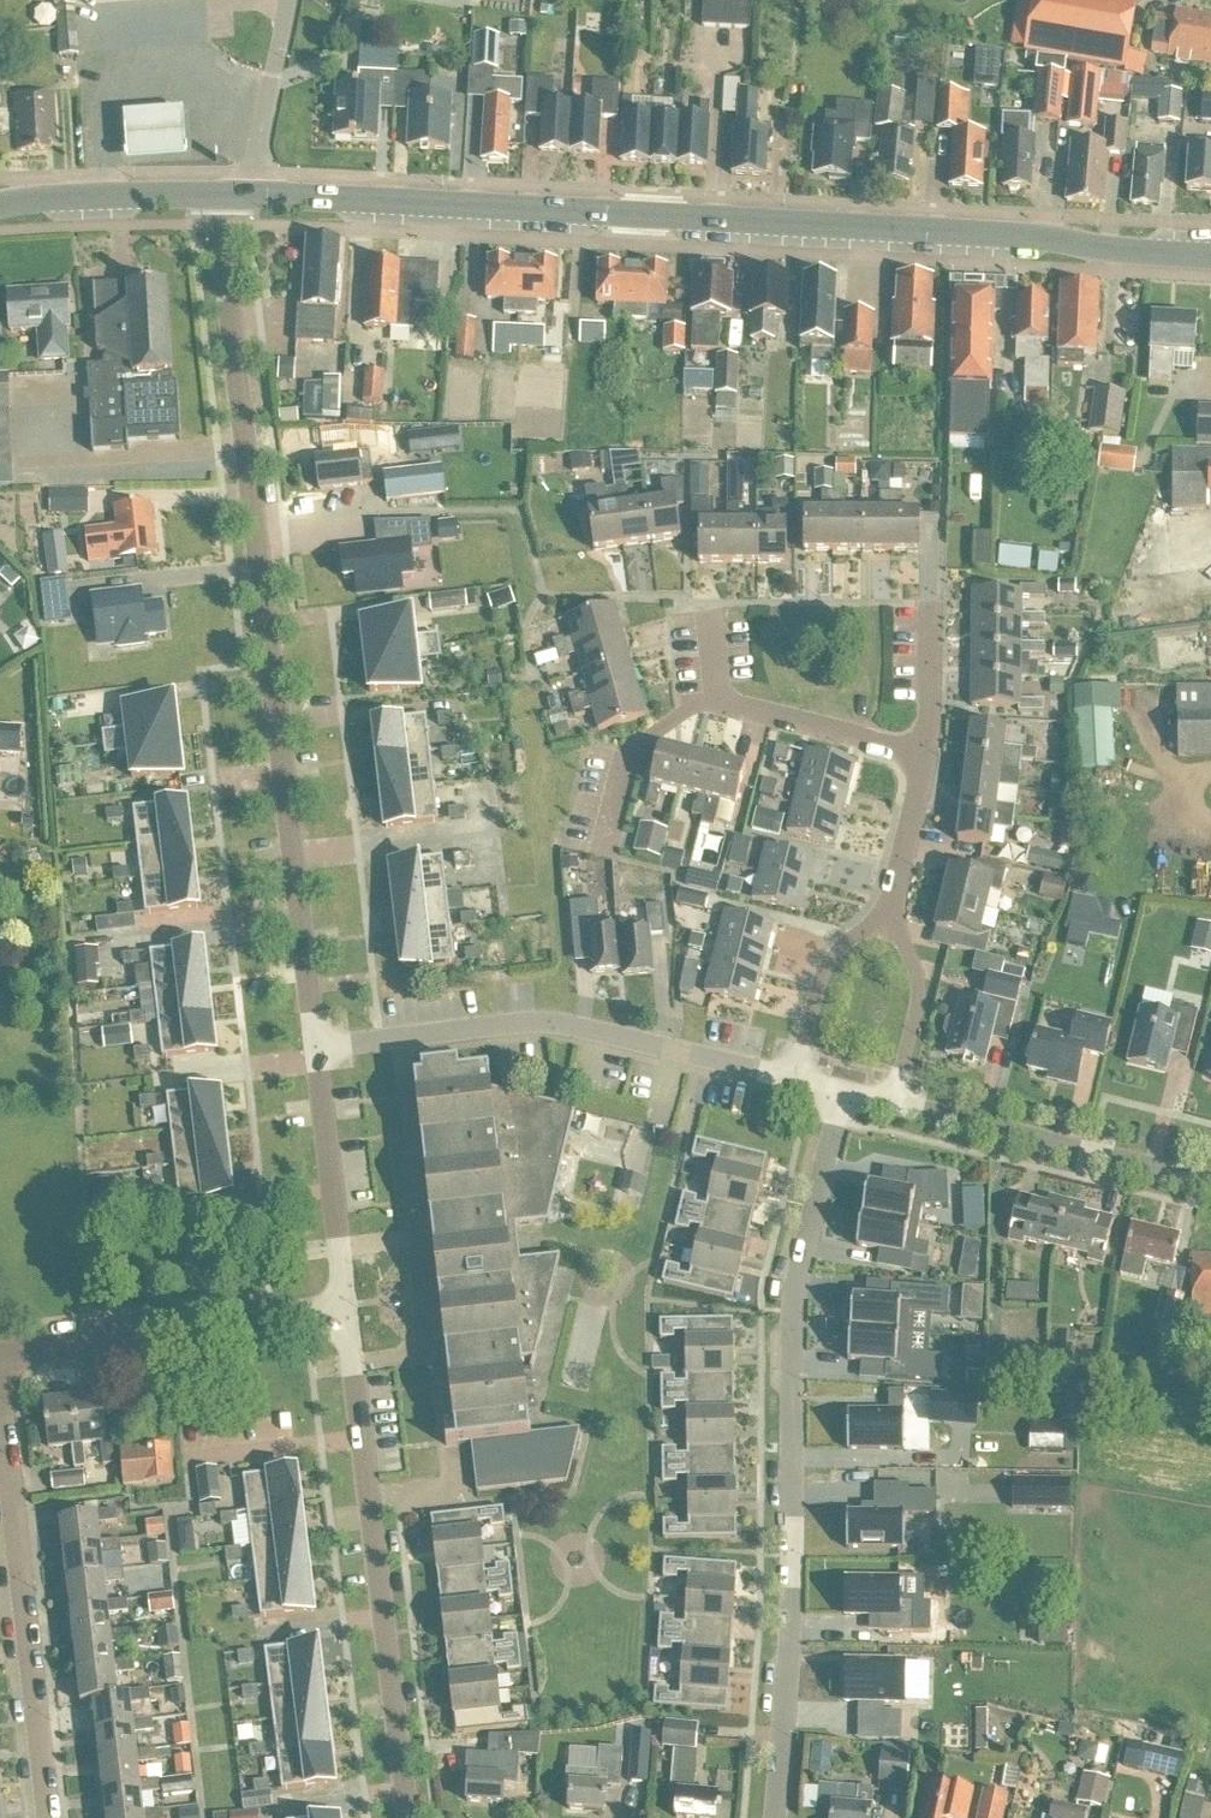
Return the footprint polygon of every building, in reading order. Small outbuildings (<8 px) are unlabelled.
[(59,9),(75,8),(74,0),(58,0),(59,9)] [(723,0),(704,0),(702,28),(750,31),(751,2),(723,0)] [(1138,0),(1034,0),(1025,54),(1125,71),(1138,0)] [(79,57),(75,8),(59,9),(56,9),(60,58),(79,57)] [(1176,11),(1168,58),(1210,66),(1210,18),(1176,11)] [(600,32),(601,15),(585,14),(584,31),(600,32)] [(509,38),(526,39),(526,26),(510,25),(509,38)] [(11,47),(10,34),(0,35),(0,48),(11,47)] [(473,71),(498,73),(500,39),(474,38),(473,71)] [(977,54),(976,69),(984,70),(983,90),(998,91),(1000,71),(1001,55),(977,54)] [(1072,64),(1038,61),(1037,74),(1040,75),(1035,123),(1060,125),(1063,96),(1068,96),(1072,64)] [(1101,67),(1073,64),(1066,129),(1096,131),(1096,126),(1098,106),(1098,101),(1101,75),(1101,67)] [(396,112),(398,75),(360,73),(359,87),(337,86),(335,139),(378,141),(379,111),(396,112)] [(433,76),(398,75),(396,112),(410,113),(409,150),(450,152),(452,99),(432,98),(433,76)] [(570,155),(573,107),(552,105),(553,82),(528,80),(526,119),(543,120),(541,154),(570,155)] [(1162,93),(1162,83),(1132,81),(1131,101),(1161,103),(1162,93)] [(771,149),(772,130),(757,129),(759,95),(740,94),(741,83),(725,82),(723,115),(738,116),(738,132),(735,132),(733,176),(766,178),(767,149),(771,149)] [(492,102),(486,101),(483,162),(507,163),(510,106),(522,106),(524,84),(493,83),(492,93),(490,93),(490,99),(492,99),(492,102)] [(593,108),(573,107),(570,155),(599,157),(601,120),(618,121),(620,86),(595,84),(593,108)] [(936,100),(937,88),(918,86),(917,98),(936,100)] [(1179,126),(1182,95),(1162,93),(1161,103),(1159,124),(1179,126)] [(47,143),(56,143),(53,94),(13,96),(16,155),(48,153),(47,143)] [(983,190),(986,135),(965,134),(965,127),(961,127),(962,95),(940,94),(938,133),(953,134),(949,188),(983,190)] [(912,166),(915,133),(901,132),(905,97),(880,95),(877,130),(884,131),(881,165),(883,165),(881,184),(908,186),(910,168),(912,166)] [(1204,96),(1202,123),(1210,124),(1210,97),(1204,96)] [(651,167),(654,118),(633,117),(634,103),(626,102),(622,166),(651,167)] [(845,179),(851,179),(854,143),(871,145),(874,107),(838,104),(837,117),(828,116),(826,132),(815,131),(813,156),(816,156),(814,176),(830,177),(830,181),(845,183),(845,179)] [(184,106),(124,111),(127,159),(188,155),(184,106)] [(680,169),(683,120),(684,106),(675,106),(674,119),(654,118),(651,167),(680,169)] [(701,121),(683,120),(680,169),(707,171),(711,107),(702,107),(701,121)] [(1031,191),(1032,171),(1041,171),(1042,140),(1029,140),(1030,118),(1003,116),(1002,140),(1004,140),(1003,169),(1005,169),(1004,190),(1031,191)] [(1104,207),(1107,177),(1108,158),(1124,159),(1127,126),(1107,124),(1105,148),(1072,145),(1067,203),(1104,207)] [(1198,142),(1197,156),(1190,155),(1187,193),(1210,194),(1210,143),(1198,142)] [(1163,187),(1166,148),(1137,146),(1132,206),(1158,208),(1160,188),(1163,187)] [(341,311),(343,273),(339,273),(340,243),(309,242),(306,303),(299,303),(297,343),(337,345),(338,310),(341,311)] [(521,317),(523,263),(490,262),(488,301),(506,302),(505,316),(521,317)] [(440,267),(370,263),(366,328),(382,328),(382,324),(412,325),(412,324),(413,305),(434,307),(438,307),(440,267)] [(555,303),(557,265),(523,263),(521,317),(538,318),(538,302),(555,303)] [(632,321),(634,269),(601,267),(599,305),(616,306),(615,320),(632,321)] [(666,309),(667,271),(634,269),(632,321),(649,322),(649,308),(662,309),(666,309)] [(733,291),(734,273),(695,272),(693,315),(695,315),(693,350),(720,351),(721,316),(730,317),(729,291),(733,291)] [(784,319),(787,277),(753,275),(750,317),(753,317),(751,349),(766,350),(767,342),(774,342),(776,318),(784,319)] [(834,365),(838,278),(803,277),(800,351),(812,351),(811,364),(834,365)] [(933,371),(936,307),(932,307),(934,279),(899,277),(898,305),(894,305),(892,344),(896,344),(895,369),(933,371)] [(1062,284),(1058,353),(1057,368),(1084,369),(1084,354),(1095,355),(1100,287),(1062,284)] [(127,450),(127,452),(129,452),(128,442),(179,440),(179,442),(180,442),(177,384),(173,384),(168,285),(129,287),(129,291),(117,292),(117,287),(115,287),(115,288),(96,289),(96,286),(94,286),(96,315),(97,315),(97,312),(101,312),(106,320),(96,326),(98,352),(108,357),(104,363),(104,366),(88,367),(92,453),(94,453),(94,451),(127,450)] [(998,313),(999,289),(959,287),(958,297),(957,297),(950,440),(988,442),(990,386),(991,362),(995,362),(995,349),(992,349),(993,313),(998,313)] [(69,364),(67,330),(70,330),(68,293),(9,296),(11,334),(40,332),(42,365),(69,364)] [(1051,365),(1040,364),(1041,342),(1047,343),(1049,303),(1018,301),(1017,322),(1013,322),(1012,340),(1017,340),(1016,359),(1027,360),(1026,394),(1050,394),(1051,365)] [(684,328),(685,309),(666,309),(662,309),(661,326),(684,328)] [(873,374),(874,360),(871,360),(873,316),(845,315),(843,353),(846,353),(845,372),(873,374)] [(1194,357),(1197,321),(1154,318),(1149,382),(1173,383),(1175,355),(1194,357)] [(459,322),(456,362),(474,363),(477,323),(459,322)] [(606,329),(581,328),(580,346),(605,347),(606,329)] [(520,349),(520,331),(495,330),(494,355),(511,355),(511,349),(520,349)] [(545,350),(546,332),(520,331),(520,349),(545,350)] [(665,331),(664,354),(685,355),(686,331),(665,331)] [(740,359),(718,357),(716,396),(738,397),(740,359)] [(294,384),(296,363),(279,362),(277,383),(294,384)] [(717,391),(716,371),(687,371),(687,392),(717,391)] [(383,405),(385,376),(366,375),(364,403),(365,404),(383,405)] [(11,412),(9,377),(0,378),(0,413),(11,412)] [(305,386),(303,420),(339,422),(342,381),(325,381),(324,387),(305,386)] [(1095,392),(1090,433),(1120,437),(1126,397),(1095,392)] [(1200,411),(1197,450),(1210,451),(1210,412),(1200,411)] [(280,428),(299,427),(298,412),(279,413),(280,428)] [(375,427),(376,414),(350,412),(348,425),(375,427)] [(431,464),(428,435),(411,437),(414,466),(431,464)] [(1135,472),(1138,451),(1102,447),(1100,469),(1135,472)] [(362,484),(374,483),(371,452),(317,458),(321,490),(362,485),(362,484)] [(1173,453),(1173,509),(1209,510),(1209,495),(1210,495),(1210,454),(1173,453)] [(591,457),(572,459),(573,474),(592,473),(591,457)] [(856,481),(856,463),(836,462),(836,481),(856,481)] [(775,482),(794,482),(793,463),(775,463),(775,482)] [(871,485),(891,485),(891,465),(871,465),(871,485)] [(386,504),(445,498),(442,470),(383,476),(386,504)] [(894,470),(894,484),(905,484),(905,470),(894,470)] [(742,494),(754,493),(754,472),(742,472),(742,494)] [(833,494),(833,474),(814,474),(814,494),(833,494)] [(667,503),(647,506),(652,545),(681,541),(673,482),(662,484),(663,495),(666,495),(667,503)] [(691,500),(711,500),(711,485),(691,485),(691,500)] [(652,545),(647,506),(627,509),(626,500),(628,500),(627,489),(616,490),(624,548),(652,545)] [(624,548),(616,490),(605,492),(606,503),(609,502),(610,511),(589,513),(595,553),(624,548)] [(833,553),(834,495),(823,495),(823,506),(825,506),(825,515),(804,514),(804,553),(833,553)] [(861,554),(862,515),(842,515),(842,506),(845,506),(845,495),(834,495),(833,553),(861,554)] [(890,555),(891,496),(880,496),(880,507),(882,507),(882,516),(862,515),(861,554),(890,555)] [(919,555),(920,516),(899,516),(899,507),(902,508),(902,497),(891,496),(890,555),(919,555)] [(120,559),(156,555),(150,503),(114,508),(116,528),(85,532),(89,563),(111,560),(110,555),(119,554),(120,559)] [(728,565),(729,526),(715,526),(716,503),(693,503),(692,540),(699,540),(699,565),(728,565)] [(756,565),(757,526),(738,526),(738,517),(740,517),(740,506),(729,506),(729,526),(728,565),(756,565)] [(757,517),(757,526),(756,565),(787,566),(788,507),(774,507),(774,517),(757,517)] [(439,524),(442,544),(459,542),(456,522),(439,524)] [(431,524),(374,525),(374,527),(388,526),(390,547),(341,553),(344,582),(357,581),(358,596),(357,596),(357,597),(386,594),(385,583),(414,579),(411,554),(433,552),(430,525),(431,525),(431,524)] [(79,558),(76,536),(45,540),(50,578),(70,575),(68,559),(79,558)] [(993,537),(977,536),(976,569),(992,570),(993,537)] [(1075,598),(1076,584),(1059,583),(1058,597),(1075,598)] [(1047,603),(1047,590),(1020,589),(1020,595),(974,594),(974,623),(1021,623),(1021,618),(1021,603),(1047,603)] [(147,639),(166,637),(162,606),(143,608),(141,598),(127,600),(127,595),(93,599),(98,637),(116,635),(117,650),(147,646),(147,639)] [(431,614),(467,610),(465,595),(430,599),(431,614)] [(44,607),(46,626),(66,624),(64,605),(44,607)] [(553,643),(556,654),(622,635),(614,606),(568,619),(574,640),(564,643),(563,640),(553,643)] [(362,621),(366,658),(440,649),(439,637),(415,640),(412,615),(362,621)] [(1045,618),(1021,618),(1021,623),(974,623),(974,652),(1021,652),(1021,648),(1022,631),(1045,631),(1045,618)] [(630,663),(622,635),(556,654),(559,666),(570,663),(569,658),(578,656),(584,676),(630,663)] [(1045,648),(1021,648),(1021,652),(974,652),(974,680),(1021,680),(1021,659),(1045,660),(1045,648)] [(1077,660),(1077,648),(1055,649),(1055,661),(1077,660)] [(440,649),(366,658),(370,695),(420,689),(417,664),(441,661),(440,649)] [(638,691),(630,663),(584,676),(589,696),(581,699),(580,695),(569,698),(572,710),(638,691)] [(1029,680),(1038,680),(1038,671),(1038,665),(1022,665),(1022,680),(1029,680)] [(489,692),(502,691),(500,674),(487,676),(489,692)] [(1021,705),(1021,680),(974,680),(974,709),(1020,710),(1020,717),(1046,717),(1046,705),(1021,705)] [(1064,683),(1050,683),(1050,697),(1064,698),(1064,683)] [(1077,757),(1114,755),(1112,714),(1122,713),(1121,690),(1074,692),(1075,716),(1077,757)] [(646,720),(638,691),(572,710),(575,722),(586,718),(585,714),(593,712),(599,734),(646,720)] [(1178,691),(1180,762),(1210,761),(1210,691),(1178,691)] [(550,715),(562,711),(558,700),(547,703),(550,715)] [(104,747),(178,738),(174,701),(124,707),(127,732),(103,735),(104,747)] [(552,730),(568,726),(565,713),(548,717),(552,730)] [(452,716),(437,717),(438,728),(453,726),(452,716)] [(426,718),(374,724),(378,759),(430,753),(426,718)] [(0,729),(0,756),(21,757),(22,731),(0,729)] [(974,729),(970,758),(1022,765),(1024,753),(1004,750),(1006,733),(974,729)] [(132,781),(183,775),(178,738),(104,747),(106,759),(129,756),(132,781)] [(786,765),(790,752),(777,748),(773,762),(786,765)] [(680,794),(690,756),(661,749),(647,807),(657,810),(660,799),(657,799),(660,789),(680,794)] [(457,751),(441,753),(442,763),(458,762),(457,751)] [(807,752),(800,780),(849,791),(855,764),(807,752)] [(430,753),(378,759),(382,795),(434,788),(430,753)] [(1036,755),(1024,753),(1022,763),(1035,764),(1036,755)] [(703,820),(717,763),(690,756),(680,794),(699,799),(697,807),(694,806),(692,817),(703,820)] [(1020,778),(1022,765),(970,758),(966,787),(999,791),(1001,775),(1020,778)] [(737,808),(746,770),(717,763),(703,820),(714,823),(717,812),(714,811),(716,803),(737,808)] [(1064,794),(1066,780),(1054,778),(1052,793),(1064,794)] [(842,818),(849,791),(800,780),(794,806),(842,818)] [(773,800),(777,785),(763,781),(759,796),(773,800)] [(997,807),(999,791),(966,787),(962,816),(1015,823),(1016,810),(997,807)] [(434,788),(382,795),(386,830),(438,824),(434,788)] [(140,846),(190,840),(186,805),(136,810),(140,846)] [(835,846),(842,818),(794,806),(787,834),(835,846)] [(1068,826),(1070,809),(1051,807),(1049,824),(1068,826)] [(464,809),(448,811),(449,822),(465,820),(464,809)] [(779,838),(784,818),(756,811),(752,832),(779,838)] [(121,812),(106,814),(108,824),(123,822),(121,812)] [(1013,835),(1015,823),(962,816),(958,845),(991,850),(994,833),(1013,835)] [(661,857),(667,829),(640,823),(634,851),(661,857)] [(731,852),(748,856),(751,844),(734,839),(731,852)] [(144,880),(194,875),(190,840),(140,846),(144,880)] [(766,847),(759,874),(808,886),(814,859),(766,847)] [(681,871),(685,856),(666,851),(665,851),(661,867),(663,867),(665,868),(681,871)] [(1030,851),(1026,867),(1072,878),(1076,862),(1030,851)] [(453,858),(455,869),(470,867),(469,856),(453,858)] [(390,866),(394,901),(447,895),(443,859),(390,866)] [(562,862),(563,874),(579,873),(578,860),(562,862)] [(74,880),(89,878),(87,862),(72,864),(74,880)] [(1001,896),(1007,872),(977,864),(974,876),(950,870),(943,901),(985,912),(990,893),(1001,896)] [(724,874),(709,870),(703,894),(719,897),(724,874)] [(128,871),(113,873),(115,884),(130,882),(128,871)] [(801,913),(808,886),(759,874),(753,902),(801,913)] [(148,916),(198,910),(194,875),(144,880),(148,916)] [(1045,879),(1040,899),(1063,905),(1068,885),(1045,879)] [(740,899),(744,885),(729,880),(725,894),(740,899)] [(709,899),(681,892),(677,908),(705,915),(709,899)] [(394,901),(398,936),(451,930),(447,895),(394,901)] [(1069,931),(1090,936),(1118,942),(1121,926),(1109,923),(1113,907),(1097,903),(1076,898),(1069,931)] [(980,931),(985,912),(943,901),(935,931),(960,937),(956,951),(985,958),(991,934),(980,931)] [(593,977),(621,975),(618,929),(590,931),(588,905),(572,906),(575,940),(588,938),(593,977)] [(132,907),(117,909),(118,919),(133,917),(132,907)] [(650,937),(665,936),(662,907),(647,908),(649,931),(622,933),(627,977),(654,975),(650,937)] [(774,925),(725,913),(719,940),(767,952),(774,925)] [(476,916),(460,918),(461,928),(477,927),(476,916)] [(97,936),(112,934),(111,920),(96,922),(97,936)] [(1197,925),(1190,952),(1210,957),(1210,928),(1197,925)] [(398,936),(402,971),(455,965),(451,930),(398,936)] [(702,954),(706,940),(692,937),(688,951),(702,954)] [(760,979),(767,952),(719,940),(712,967),(760,979)] [(150,954),(154,989),(207,983),(203,948),(150,954)] [(480,951),(465,953),(466,964),(481,962),(480,951)] [(1027,968),(1031,955),(1020,951),(1016,965),(1027,968)] [(123,968),(139,966),(138,955),(122,957),(123,968)] [(697,980),(700,966),(686,962),(683,976),(697,980)] [(946,1058),(985,1067),(990,1043),(1007,1046),(1023,974),(990,966),(983,1000),(974,998),(972,1005),(959,1002),(954,1023),(951,1022),(946,1023),(943,1036),(945,1039),(950,1041),(946,1058)] [(754,1006),(760,979),(712,967),(705,995),(754,1006)] [(77,971),(79,989),(80,989),(95,987),(98,987),(97,969),(77,971)] [(154,989),(158,1024),(211,1018),(207,983),(154,989)] [(1168,1019),(1142,1013),(1129,1066),(1165,1075),(1172,1046),(1187,1050),(1196,1015),(1193,1014),(1195,1006),(1173,1000),(1168,1019)] [(131,1027),(146,1026),(145,1016),(130,1017),(131,1027)] [(131,1027),(130,1017),(120,1018),(122,1028),(131,1027)] [(158,1024),(162,1059),(215,1053),(211,1018),(158,1024)] [(1103,1061),(1111,1027),(1077,1019),(1072,1041),(1037,1033),(1027,1073),(1058,1080),(1057,1085),(1076,1090),(1084,1054),(1103,1061)] [(105,1051),(122,1049),(120,1031),(103,1033),(105,1051)] [(135,1062),(151,1061),(149,1051),(134,1052),(135,1062)] [(456,1445),(446,1446),(446,1448),(471,1445),(477,1494),(568,1484),(580,1431),(532,1437),(523,1362),(535,1361),(532,1371),(534,1371),(561,1258),(558,1258),(521,1263),(517,1227),(549,1224),(575,1112),(501,1094),(491,1092),(489,1073),(414,1082),(456,1445)] [(167,1098),(171,1133),(224,1127),(219,1091),(167,1098)] [(141,1111),(156,1109),(155,1099),(140,1101),(141,1111)] [(171,1133),(175,1168),(228,1162),(224,1127),(171,1133)] [(759,1195),(767,1159),(697,1142),(692,1159),(694,1160),(694,1159),(706,1162),(707,1156),(719,1159),(713,1184),(759,1195)] [(148,1170),(163,1169),(162,1158),(147,1160),(148,1170)] [(175,1168),(179,1203),(232,1197),(228,1162),(175,1168)] [(868,1187),(862,1218),(919,1229),(923,1209),(948,1208),(947,1176),(917,1177),(909,1176),(906,1194),(893,1192),(868,1187)] [(643,1201),(647,1182),(625,1177),(621,1196),(643,1201)] [(750,1230),(759,1195),(713,1184),(707,1208),(696,1206),(697,1200),(685,1197),(685,1196),(684,1196),(680,1213),(750,1230)] [(968,1193),(967,1193),(968,1207),(982,1207),(982,1192),(968,1193)] [(152,1205),(167,1204),(166,1194),(151,1195),(152,1205)] [(1057,1249),(1069,1204),(1050,1199),(1048,1204),(1020,1196),(1008,1240),(1024,1245),(1025,1240),(1057,1249)] [(95,1205),(96,1220),(116,1218),(115,1202),(95,1205)] [(1103,1266),(1114,1221),(1085,1214),(1086,1208),(1069,1204),(1057,1249),(1090,1257),(1089,1262),(1103,1266)] [(742,1265),(750,1230),(680,1213),(676,1230),(677,1230),(689,1233),(691,1227),(702,1229),(696,1254),(742,1265)] [(862,1218),(857,1249),(913,1259),(927,1261),(929,1248),(916,1245),(919,1229),(862,1218)] [(1133,1227),(1120,1278),(1141,1283),(1146,1263),(1172,1270),(1173,1270),(1180,1239),(1133,1227)] [(733,1301),(742,1265),(696,1254),(690,1279),(679,1276),(680,1270),(668,1267),(667,1266),(663,1284),(733,1301)] [(1193,1255),(1193,1315),(1210,1315),(1210,1255),(1193,1255)] [(960,1281),(975,1283),(979,1260),(964,1258),(960,1281)] [(927,1261),(913,1259),(910,1276),(926,1279),(929,1262),(927,1261)] [(848,1305),(846,1327),(851,1327),(850,1332),(908,1336),(909,1315),(947,1318),(949,1293),(892,1289),(890,1303),(870,1302),(853,1301),(852,1305),(848,1305)] [(984,1292),(965,1291),(964,1306),(983,1307),(984,1292)] [(1186,1298),(1169,1294),(1163,1317),(1180,1322),(1186,1298)] [(733,1358),(732,1321),(660,1323),(661,1341),(662,1341),(674,1341),(674,1334),(686,1334),(686,1359),(733,1358)] [(850,1332),(848,1363),(868,1364),(886,1366),(885,1380),(942,1384),(944,1359),(906,1356),(908,1336),(850,1332)] [(1005,1380),(1044,1381),(1046,1351),(1006,1349),(1005,1380)] [(734,1394),(733,1358),(686,1359),(687,1385),(675,1385),(675,1379),(663,1379),(661,1379),(662,1396),(734,1394)] [(967,1374),(966,1388),(981,1389),(982,1375),(967,1374)] [(1075,1384),(1075,1397),(1095,1398),(1096,1385),(1075,1384)] [(735,1430),(734,1394),(662,1396),(662,1413),(663,1413),(676,1413),(676,1406),(687,1406),(687,1431),(735,1430)] [(848,1413),(847,1452),(904,1452),(904,1394),(889,1394),(889,1413),(848,1413)] [(930,1395),(928,1421),(949,1423),(951,1397),(930,1395)] [(102,1396),(73,1400),(79,1448),(83,1447),(100,1445),(103,1467),(113,1465),(110,1442),(108,1443),(102,1396)] [(79,1448),(73,1400),(43,1403),(49,1452),(70,1449),(73,1471),(85,1470),(83,1447),(79,1448)] [(735,1467),(735,1430),(687,1431),(688,1457),(677,1457),(676,1451),(664,1451),(663,1451),(663,1468),(735,1467)] [(125,1488),(174,1484),(171,1450),(122,1454),(125,1488)] [(736,1503),(735,1467),(663,1468),(663,1485),(665,1485),(677,1485),(677,1479),(688,1478),(689,1504),(736,1503)] [(221,1502),(217,1470),(197,1472),(201,1505),(221,1502)] [(296,1473),(244,1479),(248,1515),(301,1508),(296,1473)] [(87,1476),(53,1479),(55,1495),(88,1492),(87,1476)] [(1013,1482),(1012,1511),(1070,1512),(1071,1483),(1013,1482)] [(847,1515),(847,1551),(905,1551),(905,1518),(936,1518),(937,1495),(908,1494),(908,1488),(874,1488),(874,1515),(847,1515)] [(737,1540),(736,1503),(689,1504),(689,1529),(678,1529),(678,1523),(665,1523),(664,1523),(664,1541),(737,1540)] [(200,1509),(201,1520),(217,1518),(216,1508),(200,1509)] [(305,1542),(301,1508),(248,1515),(252,1549),(305,1542)] [(506,1528),(503,1510),(431,1518),(435,1556),(480,1550),(477,1525),(491,1524),(492,1530),(504,1528),(504,1529),(506,1528)] [(97,1520),(60,1523),(63,1554),(101,1550),(101,1545),(99,1527),(118,1525),(117,1513),(96,1516),(97,1520)] [(221,1517),(222,1528),(238,1526),(237,1515),(221,1517)] [(147,1539),(165,1537),(163,1522),(145,1524),(147,1539)] [(180,1558),(196,1556),(192,1526),(177,1528),(180,1558)] [(309,1577),(305,1542),(252,1549),(257,1583),(309,1577)] [(102,1557),(122,1555),(120,1543),(101,1545),(101,1550),(63,1554),(67,1584),(105,1580),(104,1575),(102,1557)] [(131,1569),(149,1567),(146,1546),(129,1548),(131,1569)] [(241,1550),(225,1552),(226,1563),(242,1560),(241,1550)] [(483,1576),(480,1550),(435,1556),(439,1591),(512,1583),(510,1566),(509,1566),(496,1568),(497,1574),(483,1576)] [(168,1566),(167,1560),(151,1562),(152,1568),(168,1566)] [(734,1604),(737,1567),(665,1562),(664,1580),(665,1580),(677,1581),(678,1575),(692,1576),(690,1601),(734,1604)] [(125,1585),(124,1573),(104,1575),(105,1580),(67,1584),(70,1615),(108,1610),(108,1605),(106,1587),(125,1585)] [(313,1612),(309,1577),(257,1583),(261,1619),(313,1612)] [(845,1581),(845,1618),(854,1618),(878,1618),(878,1635),(913,1635),(913,1604),(899,1604),(899,1581),(845,1581)] [(514,1600),(512,1583),(439,1591),(444,1627),(488,1622),(485,1597),(500,1595),(500,1602),(512,1600),(514,1600)] [(151,1617),(175,1614),(173,1596),(149,1599),(151,1617)] [(732,1640),(734,1604),(690,1601),(688,1626),(674,1625),(675,1619),(663,1618),(662,1618),(661,1618),(660,1635),(732,1640)] [(109,1617),(129,1615),(127,1603),(108,1605),(108,1610),(70,1615),(74,1645),(112,1640),(111,1635),(109,1617)] [(249,1610),(233,1612),(234,1622),(250,1621),(249,1610)] [(491,1647),(488,1622),(444,1627),(448,1663),(520,1655),(518,1638),(517,1638),(505,1640),(505,1646),(491,1647)] [(1066,1647),(1067,1623),(1046,1622),(1046,1646),(1066,1647)] [(161,1651),(177,1649),(175,1631),(159,1633),(161,1651)] [(113,1647),(132,1645),(131,1633),(111,1635),(112,1640),(74,1645),(77,1675),(116,1671),(115,1665),(113,1647)] [(729,1676),(732,1640),(660,1635),(659,1652),(660,1652),(672,1653),(673,1647),(687,1648),(685,1673),(729,1676)] [(318,1646),(265,1652),(269,1688),(322,1681),(318,1646)] [(254,1653),(238,1655),(239,1666),(255,1664),(254,1653)] [(522,1672),(520,1655),(448,1663),(452,1699),(496,1694),(494,1669),(508,1667),(509,1673),(521,1672),(522,1672)] [(167,1684),(183,1683),(180,1659),(164,1660),(167,1684)] [(118,1700),(116,1677),(136,1674),(134,1663),(115,1665),(116,1671),(77,1675),(81,1706),(93,1704),(119,1702),(118,1700)] [(905,1706),(905,1665),(846,1664),(845,1704),(905,1706)] [(726,1713),(729,1676),(685,1673),(683,1698),(669,1697),(670,1691),(657,1690),(656,1690),(654,1708),(726,1713)] [(326,1715),(322,1681),(269,1688),(274,1722),(326,1715)] [(258,1689),(242,1691),(243,1701),(259,1699),(258,1689)] [(134,1730),(133,1724),(131,1706),(151,1704),(149,1692),(128,1694),(129,1699),(118,1700),(119,1702),(93,1704),(96,1734),(134,1730)] [(173,1707),(186,1705),(184,1692),(172,1693),(173,1707)] [(499,1719),(496,1694),(452,1699),(456,1736),(529,1727),(527,1709),(525,1709),(525,1710),(513,1711),(514,1717),(499,1719)] [(987,1753),(987,1712),(975,1712),(976,1753),(987,1753)] [(330,1750),(326,1715),(274,1722),(278,1756),(330,1750)] [(884,1715),(883,1742),(901,1742),(902,1715),(885,1715),(884,1715)] [(134,1736),(154,1734),(153,1722),(133,1724),(134,1730),(96,1734),(99,1764),(137,1760),(136,1754),(134,1736)] [(663,1749),(697,1752),(699,1727),(666,1724),(663,1749)] [(1072,1740),(1074,1730),(1060,1727),(1057,1737),(1072,1740)] [(176,1748),(192,1746),(189,1728),(173,1730),(176,1748)] [(646,1749),(648,1736),(637,1735),(636,1748),(646,1749)] [(539,1761),(542,1738),(497,1740),(494,1779),(468,1777),(466,1803),(503,1806),(505,1780),(517,1781),(518,1762),(539,1761)] [(1100,1750),(1083,1745),(1078,1763),(1096,1767),(1100,1750)] [(265,1747),(250,1749),(251,1759),(267,1757),(265,1747)] [(829,1776),(832,1749),(813,1747),(810,1775),(829,1776)] [(335,1785),(330,1750),(278,1756),(282,1792),(335,1785)] [(618,1791),(622,1752),(598,1750),(596,1773),(567,1771),(566,1785),(570,1785),(568,1811),(604,1815),(607,1790),(618,1791)] [(677,1793),(675,1817),(715,1817),(717,1796),(692,1794),(696,1752),(674,1750),(671,1788),(679,1789),(679,1793),(677,1793)] [(1151,1775),(1166,1779),(1172,1754),(1157,1750),(1151,1775)] [(140,1783),(138,1766),(157,1763),(156,1752),(136,1754),(137,1760),(99,1764),(103,1794),(140,1790),(140,1783)] [(631,1752),(628,1784),(645,1786),(648,1754),(631,1752)] [(880,1783),(909,1786),(912,1756),(882,1753),(880,1783)] [(935,1762),(932,1756),(925,1754),(919,1758),(917,1764),(920,1770),(927,1772),(933,1769),(935,1762)] [(177,1779),(191,1777),(189,1758),(175,1760),(177,1779)] [(1111,1782),(1084,1775),(1077,1805),(1104,1811),(1111,1782)] [(192,1778),(161,1782),(163,1799),(194,1795),(192,1778)] [(141,1796),(161,1793),(159,1781),(140,1783),(140,1790),(103,1794),(106,1817),(144,1817),(143,1813),(141,1796)] [(1209,1788),(1189,1782),(1184,1798),(1204,1803),(1209,1788)] [(254,1784),(255,1795),(271,1793),(270,1783),(254,1784)] [(944,1790),(929,1787),(925,1803),(924,1802),(920,1817),(969,1817),(974,1795),(944,1788),(944,1790)] [(872,1810),(870,1809),(872,1790),(859,1789),(857,1809),(832,1807),(830,1817),(871,1817),(872,1810)] [(1008,1797),(984,1792),(978,1817),(1003,1817),(1008,1797)] [(242,1798),(244,1812),(273,1809),(271,1794),(242,1798)] [(1087,1814),(1054,1807),(1052,1817),(1086,1817),(1087,1814)]
